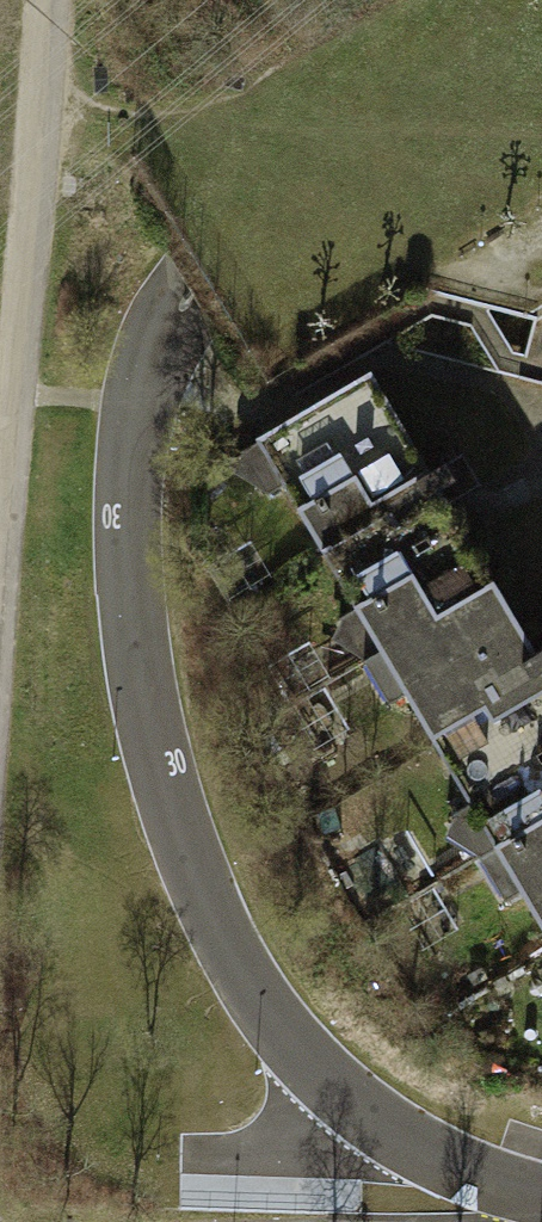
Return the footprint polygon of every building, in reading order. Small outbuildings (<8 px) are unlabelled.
[(369,369),(256,437),(241,446),(227,469),(265,492),(281,483),(353,609),(339,617),(326,639),(361,660),(389,707),(405,697),(471,810),(456,819),(444,842),(482,861),(505,901),(522,891),(541,925),(541,665),(541,664),(434,479),(369,369)]
